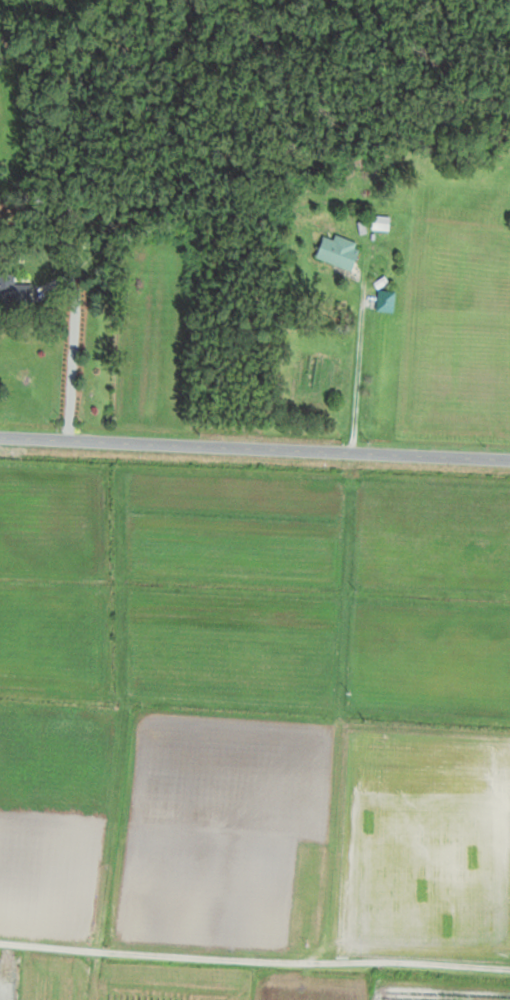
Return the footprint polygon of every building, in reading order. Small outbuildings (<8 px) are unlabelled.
[(388,230),(388,217),(372,217),(372,230),(388,230)] [(315,258),(351,272),(362,246),(335,236),(333,241),(323,237),(315,258)] [(31,285),(15,285),(15,273),(0,273),(0,307),(31,307),(31,285)] [(394,313),(395,292),(377,291),(377,312),(394,313)]
